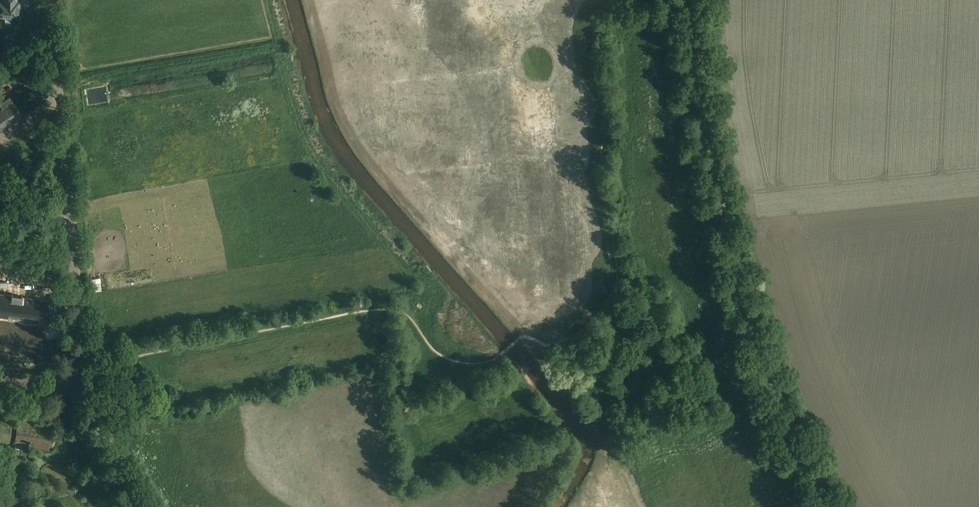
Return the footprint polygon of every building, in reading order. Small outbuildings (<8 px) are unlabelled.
[(0,0),(0,17),(19,18),(20,1),(18,1),(18,0),(0,0)] [(12,41),(2,40),(0,64),(11,64),(12,41)] [(5,124),(12,118),(14,121),(22,115),(10,97),(0,104),(0,106),(2,109),(0,111),(0,117),(5,124)] [(3,302),(1,319),(20,322),(20,323),(21,323),(21,322),(30,323),(30,324),(31,323),(36,324),(37,319),(45,320),(48,301),(47,301),(47,303),(35,301),(35,299),(24,298),(24,302),(14,300),(14,304),(3,302)] [(14,444),(48,448),(50,426),(45,425),(46,421),(36,420),(36,418),(25,417),(25,419),(17,418),(14,444)] [(12,419),(0,418),(0,442),(10,443),(12,419)]
